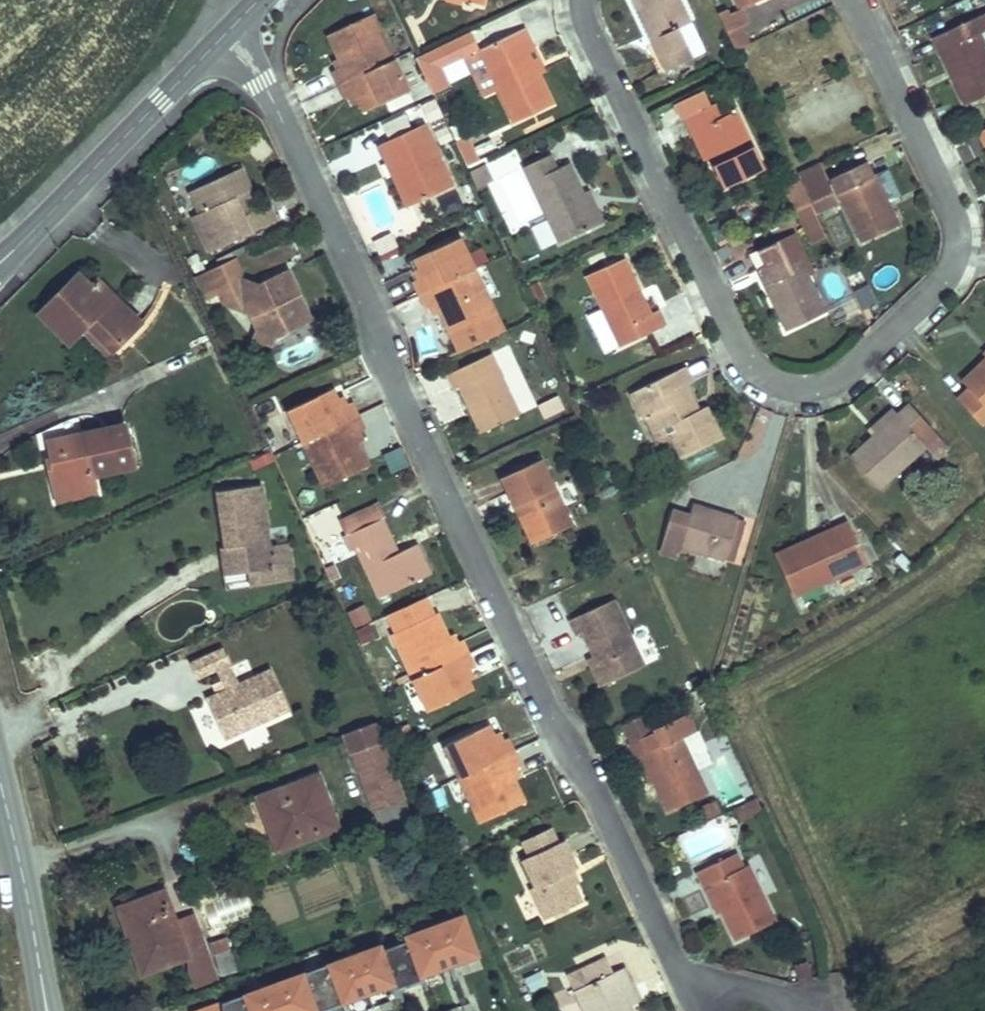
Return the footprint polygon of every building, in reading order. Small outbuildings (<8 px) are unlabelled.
[(650,40),(659,36),(667,52),(658,56),(665,71),(693,58),(678,27),(691,21),(681,0),(632,0),(650,40)] [(758,0),(735,0),(739,9),(742,7),(758,0)] [(719,12),(728,32),(740,26),(748,23),(742,7),(739,9),(726,15),(724,10),(719,12)] [(965,105),(984,95),(984,47),(979,33),(984,30),(984,12),(933,36),(940,52),(945,49),(956,73),(952,75),(965,105)] [(333,71),(339,84),(393,59),(372,14),(327,35),(342,67),(333,71)] [(736,49),(748,44),(740,26),(728,32),(736,49)] [(513,122),(552,104),(538,74),(526,49),(533,46),(525,29),(480,50),(471,31),(415,57),(432,94),(451,85),(442,67),(465,57),(483,96),(498,89),(513,122)] [(650,40),(658,56),(667,52),(659,36),(650,40)] [(526,49),(538,74),(545,71),(533,46),(526,49)] [(940,52),(952,75),(956,73),(945,49),(940,52)] [(355,94),(363,112),(408,91),(393,59),(339,84),(346,98),(349,96),(355,94)] [(333,62),(336,69),(342,67),(339,60),(333,62)] [(416,90),(422,102),(433,96),(428,84),(416,90)] [(352,103),(358,100),(355,94),(349,96),(352,103)] [(424,104),(431,119),(442,114),(435,99),(424,104)] [(710,157),(724,186),(762,168),(735,111),(720,118),(713,104),(684,118),(691,133),(697,130),(710,157)] [(448,128),(455,142),(468,136),(461,121),(448,128)] [(424,124),(378,145),(385,161),(393,157),(415,203),(453,185),(424,124)] [(691,133),(704,160),(710,157),(697,130),(691,133)] [(455,142),(466,166),(480,160),(468,136),(455,142)] [(474,147),(478,155),(494,147),(490,139),(474,147)] [(524,166),(559,242),(598,224),(583,192),(569,162),(556,168),(550,154),(524,166)] [(385,161),(406,207),(415,203),(393,157),(385,161)] [(485,157),(466,166),(468,171),(487,162),(485,157)] [(831,178),(861,242),(898,225),(891,211),(874,175),(872,176),(865,162),(831,178)] [(469,171),(477,186),(493,179),(485,163),(469,171)] [(797,173),(811,201),(832,191),(819,163),(797,173)] [(193,216),(209,252),(276,220),(268,204),(258,209),(242,216),(234,198),(249,191),(251,190),(241,168),(190,191),(200,212),(193,216)] [(874,175),(891,211),(898,208),(881,171),(874,175)] [(785,189),(795,211),(811,204),(800,182),(785,189)] [(583,192),(598,224),(603,221),(588,190),(583,192)] [(234,198),(242,216),(258,209),(249,191),(234,198)] [(811,201),(817,214),(838,204),(832,191),(811,201)] [(456,192),(428,206),(436,222),(464,208),(456,192)] [(795,211),(805,232),(821,225),(811,204),(795,211)] [(711,225),(716,235),(726,230),(721,220),(711,225)] [(805,232),(810,243),(826,235),(821,225),(805,232)] [(726,230),(716,235),(718,239),(728,234),(726,230)] [(776,241),(791,272),(804,265),(807,273),(813,270),(794,232),(776,241)] [(376,242),(381,253),(395,247),(390,235),(376,242)] [(417,279),(414,281),(421,294),(475,269),(460,237),(415,258),(420,270),(423,276),(417,279)] [(764,285),(785,331),(826,311),(807,273),(804,265),(791,272),(776,241),(749,254),(756,270),(765,265),(773,281),(764,285)] [(189,259),(194,270),(203,266),(197,255),(189,259)] [(585,276),(619,347),(666,324),(659,309),(652,313),(645,298),(641,300),(637,292),(641,291),(625,257),(585,276)] [(276,335),(310,319),(288,271),(259,284),(239,277),(241,272),(234,258),(194,277),(205,300),(218,294),(223,303),(249,313),(256,327),(257,329),(274,335),(276,335)] [(756,270),(764,285),(773,281),(765,265),(756,270)] [(439,310),(459,352),(504,330),(475,269),(421,294),(427,308),(430,306),(436,304),(439,310)] [(414,272),(417,279),(423,276),(420,270),(414,272)] [(78,274),(39,313),(69,343),(83,329),(87,324),(113,350),(141,322),(117,298),(109,305),(90,286),(78,274)] [(90,286),(109,305),(117,298),(98,279),(90,286)] [(524,288),(533,304),(546,297),(538,281),(524,288)] [(852,292),(862,310),(876,302),(867,284),(852,292)] [(430,306),(433,313),(439,310),(436,304),(430,306)] [(83,329),(109,355),(113,350),(87,324),(83,329)] [(252,338),(272,345),(276,335),(274,335),(257,329),(256,327),(252,338)] [(460,386),(481,432),(519,414),(491,354),(448,374),(454,388),(460,386)] [(981,424),(984,420),(984,360),(962,382),(968,388),(957,399),(981,424)] [(659,410),(673,437),(682,456),(720,437),(705,407),(692,413),(689,405),(694,402),(685,385),(692,382),(684,367),(632,393),(644,417),(646,416),(659,410)] [(288,410),(303,441),(357,416),(350,402),(347,404),(341,407),(338,400),(333,389),(288,410)] [(579,399),(585,410),(593,406),(587,395),(579,399)] [(338,400),(341,407),(347,404),(344,397),(338,400)] [(689,405),(692,413),(698,410),(694,402),(689,405)] [(850,457),(879,488),(925,446),(936,459),(949,447),(909,404),(897,414),(873,436),(850,457)] [(869,431),(873,436),(897,414),(893,409),(869,431)] [(646,416),(659,443),(673,437),(659,410),(646,416)] [(303,441),(324,486),(369,465),(357,440),(354,434),(360,431),(363,429),(357,416),(303,441)] [(49,468),(55,494),(76,490),(74,484),(93,479),(92,475),(134,466),(125,424),(48,441),(54,467),(49,468)] [(354,434),(357,440),(363,438),(360,431),(354,434)] [(383,455),(391,472),(409,464),(401,447),(383,455)] [(256,468),(275,459),(272,451),(253,460),(256,468)] [(521,504),(538,540),(572,524),(540,459),(501,478),(515,507),(521,504)] [(55,494),(56,500),(95,492),(93,479),(74,484),(76,490),(55,494)] [(261,485),(215,491),(224,547),(224,548),(229,548),(233,574),(248,572),(273,568),(275,582),(294,579),(289,542),(270,545),(261,485)] [(515,507),(532,543),(538,540),(521,504),(515,507)] [(356,513),(363,527),(382,518),(375,505),(356,513)] [(680,546),(724,559),(737,518),(692,505),(689,517),(672,512),(663,541),(680,546)] [(379,597),(430,573),(416,544),(398,553),(382,518),(363,527),(356,513),(343,520),(379,597)] [(737,518),(724,559),(732,562),(744,521),(737,518)] [(775,554),(793,596),(867,563),(848,522),(833,528),(835,533),(814,542),(812,538),(775,554)] [(812,538),(814,542),(835,533),(833,528),(812,538)] [(660,552),(676,557),(680,546),(663,541),(660,552)] [(224,575),(233,574),(229,548),(224,548),(224,547),(220,548),(224,575)] [(894,559),(906,572),(913,565),(901,552),(894,559)] [(250,586),(275,582),(273,568),(248,572),(250,586)] [(429,596),(384,617),(392,633),(437,613),(429,596)] [(613,599),(570,619),(577,634),(583,632),(594,656),(606,682),(644,665),(613,599)] [(350,612),(356,625),(369,619),(363,606),(350,612)] [(392,633),(413,679),(467,654),(461,640),(458,642),(452,644),(449,637),(437,613),(392,633)] [(356,630),(361,644),(374,639),(369,625),(356,630)] [(449,637),(452,644),(458,642),(454,635),(449,637)] [(206,697),(225,740),(289,710),(270,668),(238,683),(222,648),(190,662),(198,678),(217,670),(221,680),(225,689),(215,693),(206,697)] [(413,679),(428,711),(473,690),(468,678),(464,671),(470,669),(473,667),(467,654),(413,679)] [(588,659),(601,685),(606,682),(594,656),(588,659)] [(464,671),(468,678),(473,676),(470,669),(464,671)] [(211,684),(215,693),(225,689),(221,680),(211,684)] [(622,724),(630,743),(654,731),(653,729),(646,713),(622,724)] [(696,731),(687,713),(653,729),(654,731),(630,743),(629,743),(637,759),(642,756),(654,781),(668,811),(708,792),(682,738),(696,731)] [(345,733),(352,752),(380,741),(373,723),(345,733)] [(398,728),(405,742),(413,738),(407,724),(398,728)] [(444,746),(458,778),(512,752),(506,739),(503,740),(497,743),(494,736),(488,725),(444,746)] [(494,736),(497,743),(503,740),(500,733),(494,736)] [(352,752),(373,808),(401,797),(380,741),(352,752)] [(458,778),(480,823),(525,802),(513,777),(510,770),(516,767),(519,766),(512,752),(458,778)] [(637,759),(648,783),(654,781),(642,756),(637,759)] [(729,761),(710,769),(725,805),(744,797),(729,761)] [(510,770),(513,777),(519,774),(516,767),(510,770)] [(272,819),(282,847),(337,827),(318,775),(258,797),(266,821),(272,819)] [(423,779),(428,789),(436,785),(431,775),(423,779)] [(373,808),(381,828),(409,818),(401,797),(373,808)] [(745,803),(751,814),(761,810),(755,798),(745,803)] [(700,807),(702,811),(716,804),(714,800),(700,807)] [(734,808),(739,820),(751,814),(745,803),(734,808)] [(702,811),(706,820),(720,813),(716,804),(702,811)] [(266,821),(277,849),(282,847),(272,819),(266,821)] [(530,888),(544,919),(581,902),(573,884),(568,872),(577,868),(564,840),(557,843),(551,829),(524,842),(530,856),(522,859),(535,886),(530,888)] [(458,851),(468,846),(463,836),(453,842),(458,851)] [(722,859),(729,874),(743,867),(736,853),(722,859)] [(722,859),(696,872),(703,887),(709,885),(721,911),(735,940),(775,921),(747,865),(743,867),(729,874),(722,859)] [(568,872),(573,884),(578,882),(573,870),(568,872)] [(703,887),(716,913),(721,911),(709,885),(703,887)] [(136,936),(129,938),(142,973),(187,957),(188,972),(194,988),(216,980),(192,916),(175,922),(164,891),(125,905),(136,936)] [(118,908),(129,938),(136,936),(125,905),(118,908)] [(448,965),(478,954),(463,914),(434,925),(448,965)] [(434,925),(405,935),(407,940),(421,979),(422,978),(421,975),(448,965),(434,925)] [(211,945),(216,960),(231,955),(226,940),(211,945)] [(407,940),(382,949),(395,984),(396,988),(421,979),(407,940)] [(380,945),(354,954),(368,994),(395,984),(382,949),(380,945)] [(354,954),(328,963),(342,1003),(368,994),(354,954)] [(450,969),(454,980),(457,979),(453,968),(479,959),(478,954),(448,965),(450,969)] [(216,960),(221,974),(236,969),(231,955),(216,960)] [(584,1010),(631,1010),(629,1006),(620,986),(630,981),(624,967),(613,973),(606,957),(578,970),(585,985),(574,990),(584,1010)] [(302,973),(316,1010),(319,1010),(342,1003),(328,963),(302,973)] [(799,979),(811,976),(807,964),(796,968),(799,979)] [(425,990),(428,989),(425,978),(450,969),(448,965),(421,975),(422,978),(421,979),(423,983),(425,990)] [(567,975),(574,990),(585,985),(578,970),(567,975)] [(525,979),(530,990),(545,983),(540,972),(525,979)] [(273,984),(283,1010),(316,1010),(302,973),(273,984)] [(400,998),(401,1002),(405,1001),(401,990),(423,983),(421,979),(396,988),(400,998)] [(620,986),(629,1006),(639,1001),(630,981),(620,986)] [(244,994),(250,1010),(283,1010),(273,984),(244,994)] [(368,994),(369,997),(392,989),(396,999),(400,998),(396,988),(395,984),(368,994)] [(221,1002),(222,1010),(250,1010),(244,994),(221,1002)] [(345,1010),(349,1010),(347,1005),(369,997),(368,994),(342,1003),(344,1006),(345,1010)] [(198,1010),(222,1010),(221,1002),(198,1010)] [(344,1006),(342,1003),(319,1010),(330,1010),(344,1006)]
